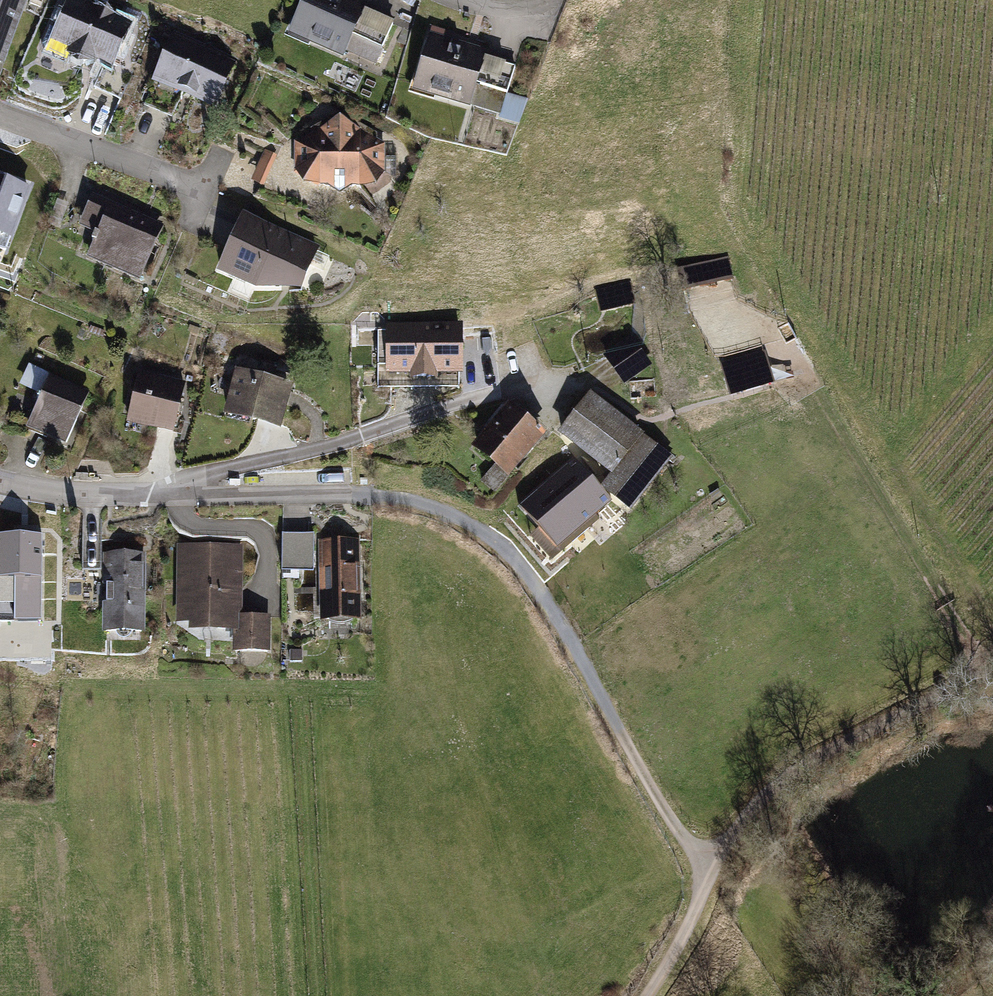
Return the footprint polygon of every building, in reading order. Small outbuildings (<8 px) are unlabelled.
[(3,60),(24,0),(0,0),(0,59),(3,60)] [(74,0),(69,0),(52,39),(111,65),(129,23),(74,0)] [(347,0),(306,0),(293,29),(343,51),(345,48),(373,61),(392,20),(347,0)] [(485,51),(431,35),(416,86),(472,102),(485,51)] [(233,61),(174,36),(155,79),(214,104),(233,61)] [(340,125),(299,145),(304,180),(340,188),(374,182),(381,145),(340,125)] [(0,173),(0,230),(12,234),(30,184),(0,173)] [(157,227),(95,199),(80,232),(95,238),(88,254),(136,276),(157,227)] [(314,250),(245,218),(222,270),(256,285),(299,284),(314,250)] [(748,250),(705,255),(709,282),(751,277),(748,250)] [(462,325),(388,325),(388,372),(462,371),(462,325)] [(633,336),(606,355),(625,383),(653,363),(633,336)] [(797,342),(744,353),(750,385),(803,374),(797,342)] [(289,386),(238,373),(228,413),(278,426),(289,386)] [(182,385),(139,376),(129,421),(172,431),(182,385)] [(48,378),(27,427),(64,443),(85,394),(48,378)] [(669,456),(591,395),(561,433),(578,446),(568,473),(595,495),(603,485),(630,506),(669,456)] [(510,407),(476,447),(509,474),(542,434),(510,407)] [(15,619),(40,619),(42,533),(0,533),(0,601),(15,601),(15,619)] [(312,536),(284,535),(283,570),(312,570),(312,536)] [(356,542),(321,543),(323,615),(358,614),(356,542)] [(180,548),(179,620),(192,620),(192,628),(236,628),(235,649),(268,650),(268,619),(240,619),(240,548),(180,548)] [(145,556),(104,555),(102,625),(144,626),(145,556)]
